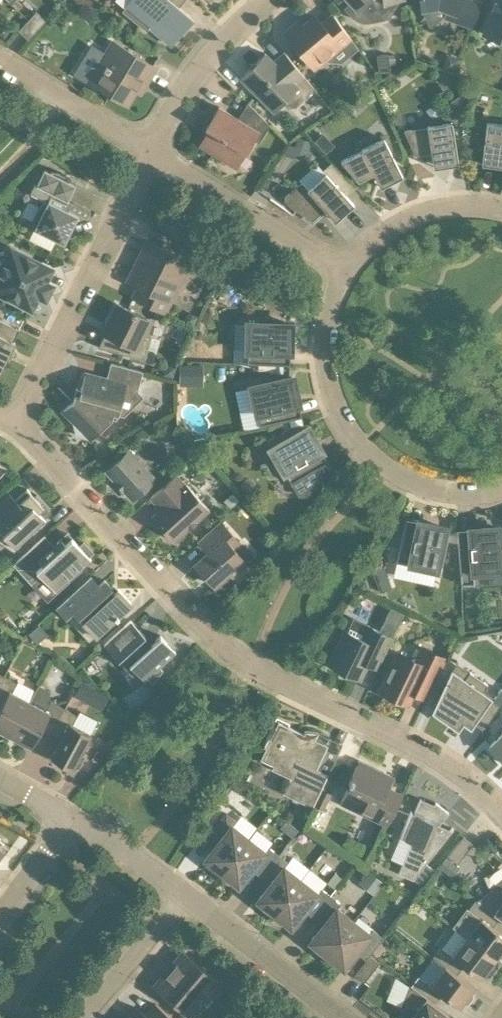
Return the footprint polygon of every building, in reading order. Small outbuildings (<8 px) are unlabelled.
[(193,20),(178,8),(185,0),(132,0),(122,12),(146,32),(149,28),(171,47),(193,20)] [(355,12),(355,20),(359,22),(362,23),(367,23),(370,22),(367,0),(344,0),(355,12)] [(421,11),(433,8),(444,11),(443,18),(472,28),(481,4),(471,0),(419,0),(421,11)] [(483,34),(501,40),(501,0),(495,0),(483,34)] [(28,40),(45,21),(35,12),(18,31),(28,40)] [(350,40),(332,14),(320,24),(314,16),(301,26),(297,22),(283,33),(314,70),(350,40)] [(0,26),(0,36),(3,39),(10,30),(2,23),(0,26)] [(147,82),(155,68),(112,42),(104,56),(111,61),(95,87),(126,105),(141,79),(147,82)] [(313,89),(283,53),(272,62),(264,54),(240,79),(273,113),(283,103),(287,107),(295,107),(302,100),(313,89)] [(389,70),(387,55),(375,56),(378,71),(389,70)] [(458,59),(446,55),(442,67),(453,72),(458,59)] [(461,95),(451,102),(460,115),(470,108),(461,95)] [(269,126),(247,104),(237,120),(218,108),(205,129),(209,131),(199,146),(235,168),(252,140),(258,144),(269,126)] [(457,165),(451,123),(427,127),(427,128),(404,132),(414,156),(431,153),(433,169),(457,165)] [(487,123),(481,165),(501,168),(501,125),(487,123)] [(323,134),(315,141),(325,153),(334,145),(323,134)] [(306,154),(307,150),(310,142),(297,138),(294,147),(293,150),(306,154)] [(402,177),(383,139),(361,150),(361,151),(340,162),(358,181),(373,174),(380,188),(402,177)] [(353,205),(345,196),(353,188),(330,163),(321,170),(325,174),(308,189),(303,183),(299,184),(285,196),(284,200),(290,207),(312,222),(324,210),(335,222),(353,205)] [(49,173),(44,170),(37,185),(35,184),(30,194),(47,202),(46,204),(44,203),(42,206),(38,211),(37,214),(40,217),(33,230),(63,244),(78,216),(67,210),(71,202),(67,201),(75,186),(69,183),(71,181),(69,179),(67,178),(65,176),(62,174),(58,173),(55,172),(53,171),(50,170),(49,173)] [(164,315),(189,263),(147,242),(126,282),(137,288),(131,299),(164,315)] [(11,251),(5,263),(0,262),(0,294),(31,310),(50,270),(11,251)] [(143,360),(149,340),(144,338),(151,322),(116,304),(101,333),(105,335),(98,348),(143,360)] [(193,326),(198,316),(193,314),(186,316),(183,322),(193,326)] [(15,343),(13,342),(19,330),(0,321),(0,373),(15,343)] [(289,365),(291,325),(248,324),(247,364),(289,365)] [(187,360),(207,360),(208,344),(187,344),(187,360)] [(137,392),(143,372),(110,364),(106,379),(85,374),(80,390),(76,389),(72,402),(62,412),(73,423),(77,435),(88,439),(90,441),(111,420),(116,421),(125,388),(137,392)] [(202,365),(179,365),(179,385),(202,385),(202,365)] [(173,378),(176,368),(170,366),(165,369),(163,375),(173,378)] [(259,427),(301,417),(292,378),(251,387),(259,427)] [(156,433),(167,439),(173,427),(161,422),(156,433)] [(308,428),(271,449),(290,484),(322,466),(327,463),(308,428)] [(201,469),(209,461),(200,452),(192,460),(201,469)] [(137,464),(131,458),(122,458),(108,471),(132,498),(151,480),(143,471),(146,469),(139,462),(137,464)] [(185,486),(175,475),(149,498),(160,510),(151,518),(173,542),(208,510),(186,485),(185,486)] [(245,480),(241,483),(240,487),(241,491),(245,494),(249,493),(253,491),(254,487),(253,482),(249,480),(245,480)] [(26,489),(15,500),(7,492),(0,498),(0,543),(14,552),(21,546),(19,544),(45,520),(42,517),(44,515),(45,516),(50,511),(36,495),(34,497),(26,489)] [(436,570),(445,528),(406,520),(396,561),(436,570)] [(231,576),(245,563),(233,549),(239,543),(219,522),(200,539),(210,551),(194,565),(213,586),(228,573),(231,576)] [(473,574),(500,572),(497,528),(457,531),(461,585),(473,584),(473,574)] [(79,547),(67,534),(52,548),(43,538),(13,565),(30,585),(40,576),(55,592),(90,560),(88,557),(92,553),(83,543),(79,547)] [(98,587),(90,577),(58,607),(89,642),(115,618),(116,620),(119,617),(117,616),(130,604),(117,589),(114,592),(104,581),(98,587)] [(360,579),(354,588),(364,593),(367,587),(365,582),(360,579)] [(391,589),(388,579),(376,583),(379,593),(391,589)] [(346,632),(330,667),(358,680),(369,656),(380,661),(401,617),(389,611),(379,632),(368,626),(361,639),(346,632)] [(154,641),(144,637),(130,621),(103,645),(118,661),(119,660),(125,669),(137,687),(146,679),(152,685),(162,671),(159,667),(175,653),(160,636),(154,641)] [(47,634),(39,625),(29,633),(37,643),(47,634)] [(425,699),(444,659),(422,649),(415,662),(397,654),(379,691),(408,705),(413,694),(425,699)] [(464,680),(452,672),(433,711),(457,728),(462,721),(470,726),(472,723),(481,730),(481,731),(482,731),(500,706),(482,693),(487,685),(469,673),(464,680)] [(29,702),(12,693),(16,684),(3,677),(0,684),(0,704),(1,705),(0,708),(0,735),(5,737),(7,735),(10,737),(29,702)] [(74,695),(87,702),(95,689),(82,682),(74,695)] [(52,732),(64,709),(51,702),(46,711),(29,702),(10,737),(31,748),(42,726),(52,732)] [(64,709),(52,732),(62,737),(51,758),(76,772),(86,754),(81,752),(90,735),(72,725),(77,716),(64,709)] [(303,735),(278,723),(269,740),(268,740),(268,739),(267,738),(265,741),(264,743),(264,745),(263,748),(264,748),(266,748),(260,760),(274,766),(277,759),(295,767),(282,794),(312,808),(327,775),(316,770),(327,746),(314,740),(317,735),(317,734),(315,732),(312,732),(309,731),(307,731),(304,732),(304,733),(303,735)] [(489,746),(501,760),(501,734),(489,746)] [(387,827),(402,796),(388,789),(391,782),(378,775),(379,772),(358,762),(348,784),(349,784),(339,804),(387,827)] [(331,794),(321,789),(314,806),(324,810),(331,794)] [(433,805),(420,799),(414,813),(410,812),(399,837),(411,842),(398,874),(413,881),(413,880),(420,885),(433,869),(426,864),(448,836),(435,830),(438,826),(448,813),(435,803),(433,805)] [(219,876),(248,839),(232,827),(235,822),(225,814),(208,835),(217,843),(204,860),(211,865),(208,869),(219,876)] [(291,824),(301,829),(306,819),(300,816),(295,817),(291,824)] [(286,826),(276,839),(285,846),(296,833),(286,826)] [(447,857),(456,865),(472,845),(462,837),(447,857)] [(261,877),(278,855),(268,848),(265,853),(248,839),(219,876),(229,884),(231,881),(238,887),(251,870),(261,877)] [(284,847),(279,854),(283,858),(289,851),(284,847)] [(271,918),(299,880),(284,867),(287,863),(278,855),(261,877),(270,884),(257,901),(264,907),(261,910),(271,918)] [(456,865),(447,857),(439,867),(448,876),(456,865)] [(342,879),(335,873),(327,883),(334,889),(342,879)] [(383,883),(378,879),(369,891),(374,895),(383,883)] [(313,918),(330,896),(321,889),(317,894),(299,880),(271,918),(281,926),(284,922),(291,928),(304,911),(313,918)] [(495,916),(501,921),(501,880),(477,900),(476,901),(496,915),(495,916)] [(323,959),(353,922),(336,909),(340,904),(330,896),(313,918),(322,926),(309,942),(316,948),(313,951),(323,959)] [(476,901),(475,900),(454,928),(466,938),(494,960),(497,955),(498,956),(501,955),(501,936),(488,925),(495,916),(496,915),(476,901)] [(366,960),(369,956),(383,938),(372,930),(369,935),(353,922),(323,959),(333,967),(336,964),(343,969),(356,952),(366,960)] [(491,964),(494,960),(466,938),(452,957),(439,948),(432,958),(444,967),(444,968),(452,974),(452,973),(460,963),(480,979),(483,975),(484,975),(488,974),(492,968),(492,964),(491,964)] [(219,984),(182,953),(153,987),(190,1017),(191,1017),(219,984)] [(369,956),(366,960),(353,976),(363,983),(379,963),(369,956)] [(473,988),(452,973),(452,974),(444,968),(430,986),(418,977),(410,987),(430,1002),(431,1002),(438,992),(459,1008),(462,1004),(466,1003),(471,997),(470,993),(473,988)] [(410,987),(409,986),(409,987),(410,988),(403,1006),(413,1013),(410,1017),(446,1017),(448,1015),(431,1002),(430,1002),(410,987)] [(155,1004),(145,1016),(136,1008),(128,1017),(171,1017),(155,1004)]
